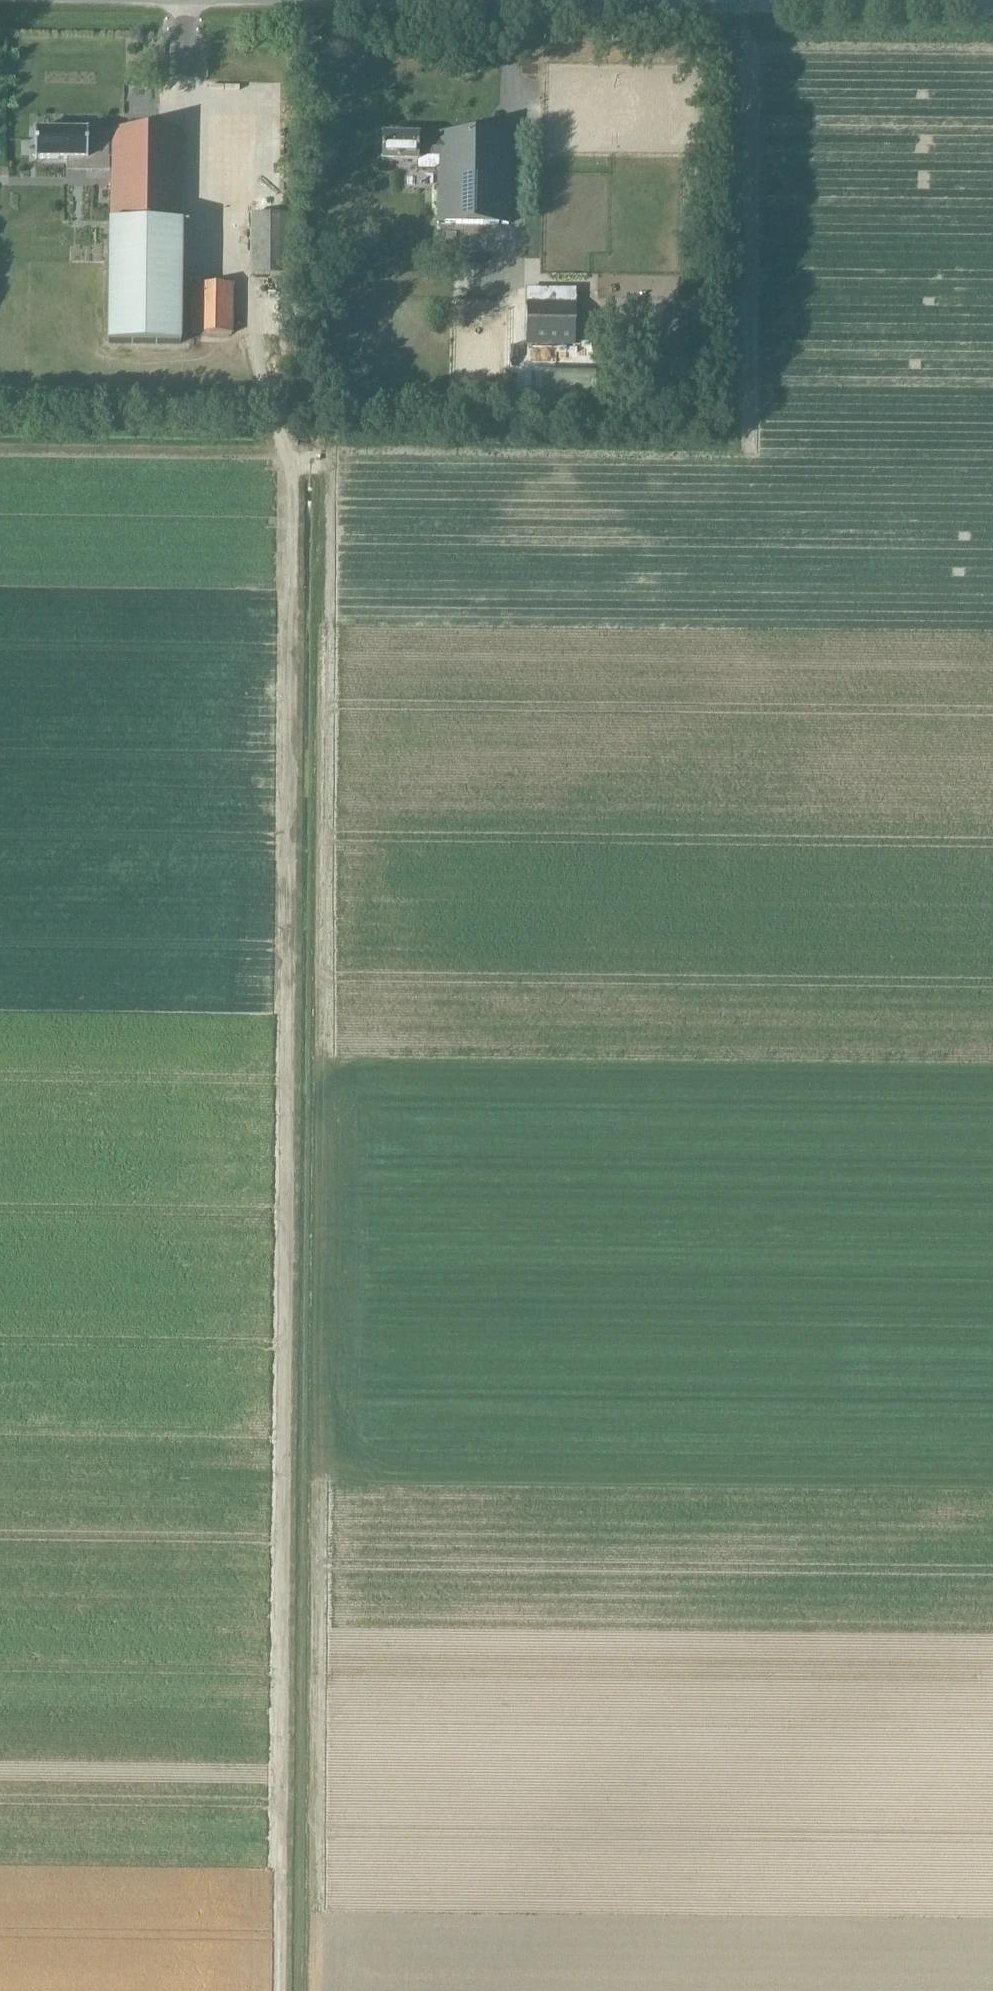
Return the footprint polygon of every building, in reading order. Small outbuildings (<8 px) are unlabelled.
[(223,100),(223,113),(244,114),(244,101),(223,100)] [(182,220),(183,130),(112,130),(112,137),(97,137),(97,140),(89,140),(89,133),(36,133),(36,162),(70,162),(69,170),(87,170),(87,162),(88,162),(88,161),(112,161),(111,219),(182,220)] [(508,224),(510,135),(439,134),(439,140),(419,140),(419,135),(382,135),(382,161),(418,162),(418,158),(438,158),(438,223),(508,224)] [(252,214),(251,274),(288,274),(289,214),(252,214)] [(233,333),(233,285),(192,284),(191,333),(233,333)] [(576,345),(576,303),(527,303),(526,345),(576,345)]
